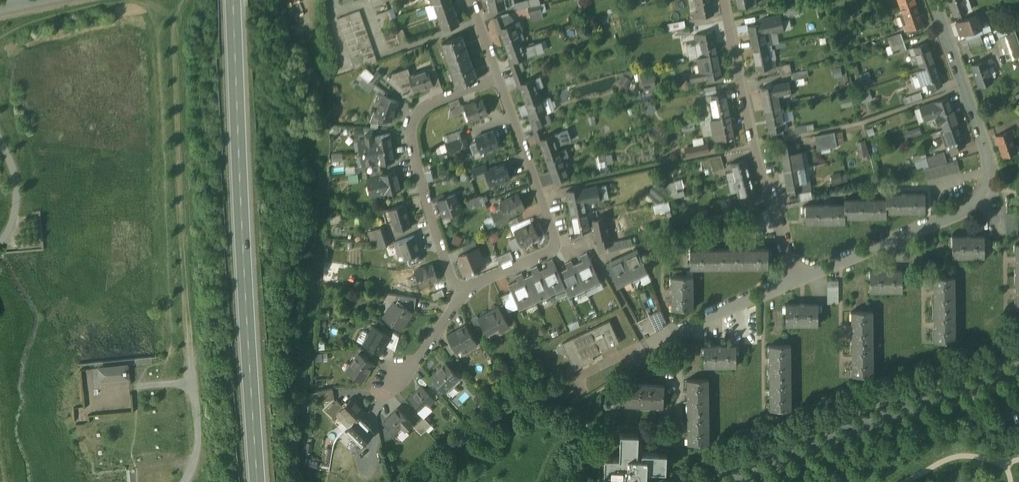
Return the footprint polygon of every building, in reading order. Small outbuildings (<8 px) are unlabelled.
[(434,3),(439,16),(455,10),(451,0),(443,0),(434,3)] [(490,9),(510,5),(509,0),(488,0),(490,9)] [(515,4),(517,11),(528,8),(539,5),(538,0),(530,0),(515,4)] [(697,11),(693,11),(695,19),(713,15),(710,0),(695,0),(697,11)] [(901,9),(915,5),(913,0),(898,0),(901,9)] [(954,17),(968,12),(967,11),(969,10),(968,5),(965,6),(963,0),(948,0),(954,17)] [(539,5),(528,8),(530,16),(541,13),(539,5)] [(915,5),(901,9),(906,25),(903,26),(905,32),(922,26),(915,5)] [(801,6),(783,10),(784,17),(802,14),(801,6)] [(455,10),(439,16),(443,29),(460,23),(455,10)] [(359,11),(348,15),(350,21),(361,16),(359,11)] [(388,11),(377,15),(379,20),(390,16),(388,11)] [(541,13),(530,16),(531,22),(543,19),(541,13)] [(348,15),(337,19),(339,25),(350,21),(348,15)] [(976,15),(956,23),(961,36),(981,29),(979,23),(981,19),(977,17),(976,15)] [(361,16),(350,21),(352,26),(363,22),(361,16)] [(390,16),(379,20),(381,26),(392,22),(390,16)] [(500,16),(493,19),(499,34),(501,34),(500,29),(504,28),(500,16)] [(766,23),(748,27),(753,49),(767,46),(771,45),(768,31),(772,30),(775,32),(783,30),(780,16),(765,20),(766,23)] [(670,24),(671,30),(688,27),(686,20),(670,24)] [(350,21),(339,25),(341,31),(352,26),(350,21)] [(363,22),(352,26),(354,32),(365,28),(363,22)] [(392,22),(381,26),(382,31),(394,27),(392,22)] [(504,28),(500,29),(501,34),(506,46),(520,41),(520,40),(517,33),(514,24),(504,28)] [(352,26),(341,31),(343,36),(354,32),(352,26)] [(1018,58),(1018,40),(1016,27),(1000,31),(1007,60),(1018,58)] [(365,28),(354,32),(356,38),(367,34),(365,28)] [(712,31),(694,34),(696,41),(700,40),(703,55),(716,53),(712,31)] [(354,32),(343,36),(345,42),(356,38),(354,32)] [(395,32),(384,36),(386,41),(397,38),(395,32)] [(896,34),(898,44),(893,45),(894,53),(907,51),(903,33),(896,34)] [(367,34),(356,38),(358,43),(369,39),(367,34)] [(980,35),(966,40),(969,48),(969,46),(982,42),(982,43),(983,43),(980,35)] [(461,36),(442,43),(457,87),(477,80),(472,68),(470,69),(463,48),(465,47),(461,36)] [(356,38),(345,42),(347,48),(358,43),(356,38)] [(397,38),(386,41),(388,47),(399,43),(397,38)] [(369,39),(358,43),(360,49),(371,45),(369,39)] [(520,41),(506,46),(512,62),(512,63),(516,61),(526,58),(523,48),(520,41)] [(358,43),(347,48),(349,53),(360,49),(358,43)] [(927,43),(909,49),(911,56),(915,54),(920,69),(934,64),(927,43)] [(371,45),(360,49),(362,55),(373,51),(371,45)] [(537,55),(534,45),(523,48),(526,58),(537,55)] [(767,46),(753,49),(757,70),(775,67),(774,60),(770,60),(767,46)] [(360,49),(349,53),(351,59),(362,55),(360,49)] [(373,51),(362,55),(364,61),(375,57),(373,51)] [(716,53),(703,55),(697,56),(698,56),(697,57),(698,63),(691,64),(693,73),(690,73),(692,80),(702,78),(703,79),(722,75),(717,53),(716,53)] [(362,55),(351,59),(353,65),(364,61),(362,55)] [(375,57),(364,61),(366,66),(377,62),(375,57)] [(988,59),(971,66),(978,87),(992,82),(987,67),(991,66),(988,59)] [(364,61),(353,65),(355,70),(366,66),(364,61)] [(516,61),(512,63),(512,62),(509,63),(513,74),(520,72),(516,61)] [(920,69),(916,70),(923,91),(941,85),(934,64),(920,69)] [(441,84),(435,67),(427,70),(432,85),(432,87),(441,84)] [(374,76),(367,70),(361,77),(368,83),(367,85),(372,89),(379,80),(374,76)] [(408,70),(388,76),(389,81),(394,85),(398,83),(401,91),(404,90),(406,95),(416,91),(415,91),(410,76),(411,76),(408,70)] [(411,76),(410,76),(415,91),(416,91),(432,85),(427,70),(411,76)] [(383,76),(378,71),(374,76),(379,80),(383,76)] [(807,71),(790,74),(792,80),(808,77),(807,71)] [(871,71),(859,75),(862,85),(867,83),(865,78),(872,76),(871,71)] [(520,72),(513,74),(518,86),(520,86),(520,84),(524,83),(520,72)] [(647,91),(659,88),(656,74),(644,77),(647,91)] [(685,76),(678,77),(681,91),(688,90),(687,84),(685,76)] [(524,83),(520,84),(520,86),(526,101),(540,96),(534,79),(524,83)] [(779,84),(760,88),(765,110),(779,107),(776,92),(780,91),(779,84)] [(855,96),(857,103),(874,99),(872,92),(855,96)] [(922,92),(908,97),(910,102),(924,98),(922,92)] [(725,93),(707,97),(709,105),(712,104),(715,118),(730,116),(725,93)] [(526,101),(525,101),(530,114),(528,115),(530,119),(542,115),(547,113),(540,96),(526,101)] [(398,102),(383,97),(377,114),(392,119),(398,102)] [(948,98),(934,103),(922,108),(926,121),(935,118),(938,125),(941,124),(944,130),(957,125),(958,125),(948,98)] [(459,99),(448,103),(450,108),(449,116),(466,110),(464,105),(465,105),(461,105),(459,99)] [(465,105),(464,105),(466,110),(469,120),(487,114),(482,99),(465,105)] [(779,107),(765,110),(769,131),(788,128),(786,121),(782,122),(779,107)] [(542,115),(530,119),(534,130),(540,127),(546,125),(542,115)] [(715,118),(711,119),(715,142),(734,138),(730,116),(715,118)] [(815,124),(795,126),(796,132),(815,130),(815,124)] [(957,125),(944,130),(949,145),(945,146),(947,153),(965,147),(957,125)] [(540,127),(534,130),(538,141),(540,141),(540,140),(545,138),(540,127)] [(908,131),(911,138),(923,134),(921,127),(908,131)] [(462,130),(455,132),(458,138),(464,136),(462,130)] [(493,130),(475,137),(481,152),(498,146),(493,130)] [(1013,130),(995,136),(1003,158),(1017,153),(1012,138),(1016,137),(1013,130)] [(834,133),(814,137),(817,151),(837,147),(834,133)] [(390,135),(374,137),(374,138),(377,155),(393,153),(390,135)] [(545,138),(540,140),(540,141),(546,157),(560,152),(554,135),(545,138)] [(374,138),(359,140),(363,166),(378,164),(377,155),(374,138)] [(867,141),(858,142),(860,152),(869,151),(867,141)] [(707,144),(686,149),(688,156),(708,152),(707,144)] [(799,145),(780,149),(784,171),(803,168),(799,145)] [(567,149),(560,152),(567,169),(569,168),(566,159),(570,157),(567,149)] [(930,179),(962,171),(960,159),(949,162),(946,151),(928,155),(927,152),(914,156),(917,168),(926,166),(930,179)] [(546,157),(545,157),(555,183),(570,178),(567,169),(560,152),(546,157)] [(393,153),(377,155),(378,164),(384,163),(394,161),(393,153)] [(721,156),(708,158),(713,173),(724,169),(721,156)] [(746,160),(731,164),(733,172),(736,181),(751,177),(746,160)] [(378,164),(363,166),(363,167),(368,166),(369,171),(382,169),(384,169),(384,163),(378,164)] [(504,164),(487,170),(493,185),(510,179),(504,164)] [(803,168),(784,171),(788,193),(811,189),(809,182),(805,182),(803,168)] [(382,169),(369,171),(370,177),(371,179),(380,177),(380,175),(383,175),(382,169)] [(383,175),(380,175),(380,177),(384,193),(384,194),(400,190),(395,172),(383,175)] [(733,172),(727,174),(729,182),(728,183),(736,181),(733,172)] [(371,179),(369,179),(372,195),(384,193),(380,177),(371,179)] [(751,177),(736,181),(741,198),(750,196),(756,194),(751,177)] [(583,195),(568,198),(572,215),(587,212),(585,203),(600,200),(598,187),(583,190),(583,195)] [(645,196),(655,206),(665,197),(655,187),(645,196)] [(582,189),(567,192),(568,198),(583,195),(583,190),(582,189)] [(810,191),(799,193),(800,201),(812,198),(810,191)] [(455,194),(438,201),(444,217),(461,210),(455,194)] [(518,194),(501,202),(504,209),(508,217),(509,216),(525,208),(518,194)] [(925,194),(885,194),(885,199),(844,200),(844,205),(806,205),(806,223),(837,223),(837,220),(845,220),(845,218),(879,218),(879,215),(886,215),(886,210),(893,210),(893,212),(925,212),(925,194)] [(486,195),(479,197),(481,203),(481,202),(482,203),(488,200),(486,195)] [(733,197),(727,199),(729,208),(722,210),(725,221),(738,218),(733,197),(732,197),(733,197)] [(488,200),(482,203),(484,208),(490,206),(488,200)] [(481,203),(468,207),(471,213),(484,208),(482,203),(481,202),(481,203)] [(404,205),(388,210),(394,227),(409,222),(404,205)] [(504,209),(491,215),(497,227),(510,220),(509,216),(508,217),(504,209)] [(587,212),(589,221),(591,221),(598,220),(596,210),(587,212)] [(572,215),(571,216),(574,233),(590,230),(589,221),(587,212),(572,215)] [(598,220),(591,221),(595,239),(597,239),(599,247),(607,246),(611,245),(610,244),(609,237),(611,234),(610,230),(608,228),(606,218),(598,220)] [(532,223),(515,231),(517,236),(522,245),(522,246),(538,237),(532,223)] [(508,241),(503,230),(497,232),(502,243),(508,241)] [(386,233),(375,237),(377,243),(388,239),(386,233)] [(413,236),(399,241),(405,258),(419,253),(413,236)] [(499,236),(490,239),(493,247),(502,243),(499,236)] [(517,236),(510,240),(513,245),(510,246),(512,249),(514,248),(514,249),(522,245),(517,236)] [(985,237),(952,237),(952,257),(984,257),(985,237)] [(388,239),(377,243),(379,248),(389,245),(388,239)] [(630,239),(610,244),(611,245),(607,246),(609,252),(632,246),(630,239)] [(465,253),(477,249),(474,242),(462,246),(465,253)] [(768,247),(691,247),(691,266),(722,266),(722,262),(736,262),(736,265),(768,265),(768,247)] [(459,256),(461,261),(459,263),(465,275),(485,267),(477,249),(465,253),(459,256)] [(637,249),(622,256),(632,279),(647,272),(637,249)] [(510,251),(497,257),(500,264),(513,258),(510,251)] [(586,253),(580,256),(583,261),(574,265),(577,271),(592,264),(586,253)] [(622,256),(606,263),(617,286),(632,279),(622,256)] [(552,259),(546,262),(549,266),(539,271),(542,276),(557,269),(552,259)] [(572,260),(565,263),(568,268),(558,272),(561,278),(577,271),(574,265),(572,260)] [(432,264),(414,270),(419,285),(437,279),(432,264)] [(592,264),(577,271),(584,287),(599,280),(592,264)] [(537,265),(530,268),(533,273),(524,277),(527,284),(542,276),(539,271),(537,265)] [(557,269),(542,276),(549,292),(565,285),(561,278),(558,272),(557,269)] [(902,270),(870,270),(870,291),(903,291),(902,270)] [(577,271),(561,278),(565,285),(569,295),(584,288),(584,287),(577,271)] [(524,277),(522,272),(516,275),(518,280),(508,284),(512,291),(527,284),(524,277)] [(693,275),(674,275),(674,284),(672,284),(672,300),(674,300),(674,308),(693,308),(693,275)] [(542,276),(527,284),(534,300),(550,293),(549,292),(542,276)] [(955,278),(935,278),(935,285),(934,285),(934,302),(935,302),(935,317),(934,317),(934,334),(935,334),(935,342),(955,342),(955,278)] [(312,279),(307,279),(307,283),(307,285),(309,287),(311,288),(314,288),(315,281),(313,280),(312,279)] [(624,286),(627,291),(638,286),(635,280),(624,286)] [(825,280),(825,304),(840,304),(840,280),(825,280)] [(527,284),(512,291),(519,307),(534,300),(527,284)] [(443,289),(431,294),(434,300),(445,295),(443,289)] [(415,297),(388,293),(384,299),(392,304),(383,317),(400,329),(412,312),(410,310),(411,308),(413,308),(415,297)] [(818,304),(786,304),(786,325),(818,325),(818,304)] [(498,308),(485,315),(485,314),(479,318),(487,333),(498,326),(501,331),(509,326),(498,307),(498,308)] [(874,375),(872,311),(853,312),(853,319),(852,319),(852,336),(853,336),(854,351),(852,351),(853,368),(854,368),(854,376),(874,375)] [(656,312),(649,315),(656,331),(663,327),(656,312)] [(656,331),(649,315),(643,319),(648,331),(650,334),(656,331)] [(642,319),(637,322),(644,334),(648,331),(643,319),(642,319)] [(609,321),(562,343),(574,369),(594,360),(592,356),(619,342),(609,321)] [(466,325),(448,336),(457,351),(465,346),(467,349),(476,344),(475,341),(466,325)] [(390,336),(374,327),(369,335),(370,336),(365,345),(363,344),(363,345),(380,354),(387,341),(386,340),(388,335),(390,336)] [(736,345),(705,345),(705,366),(736,366),(736,345)] [(791,345),(771,345),(771,353),(770,353),(770,370),(771,370),(771,385),(770,385),(770,402),(771,402),(771,409),(791,409),(791,345)] [(374,364),(359,354),(347,371),(362,382),(374,364)] [(445,362),(431,377),(445,391),(459,377),(445,362)] [(128,365),(99,367),(101,380),(129,377),(128,365)] [(708,378),(689,378),(689,386),(688,386),(688,403),(689,403),(689,418),(688,418),(688,435),(689,435),(689,442),(709,442),(708,378)] [(426,389),(419,382),(419,383),(422,386),(417,391),(416,390),(409,398),(418,408),(419,407),(418,407),(424,401),(428,404),(438,394),(430,385),(426,389)] [(664,384),(626,383),(625,405),(663,406),(664,384)] [(332,389),(317,391),(319,402),(334,400),(332,389)] [(365,410),(352,398),(344,406),(338,412),(339,412),(345,419),(346,418),(352,423),(359,416),(365,410)] [(337,399),(326,410),(334,417),(336,415),(339,412),(338,412),(344,406),(337,399)] [(397,408),(383,421),(396,435),(404,427),(406,429),(412,423),(397,408)] [(352,423),(346,418),(345,419),(339,412),(336,415),(348,427),(352,423)] [(348,427),(346,429),(362,445),(373,434),(371,430),(372,429),(359,416),(352,423),(348,427)] [(427,416),(417,424),(424,432),(434,424),(427,416)] [(413,430),(420,436),(423,432),(416,426),(413,430)] [(372,429),(371,430),(373,434),(374,440),(380,438),(377,428),(372,429)] [(620,432),(619,456),(605,456),(604,474),(629,475),(629,481),(647,481),(647,469),(666,470),(667,452),(638,451),(639,433),(620,432)]
